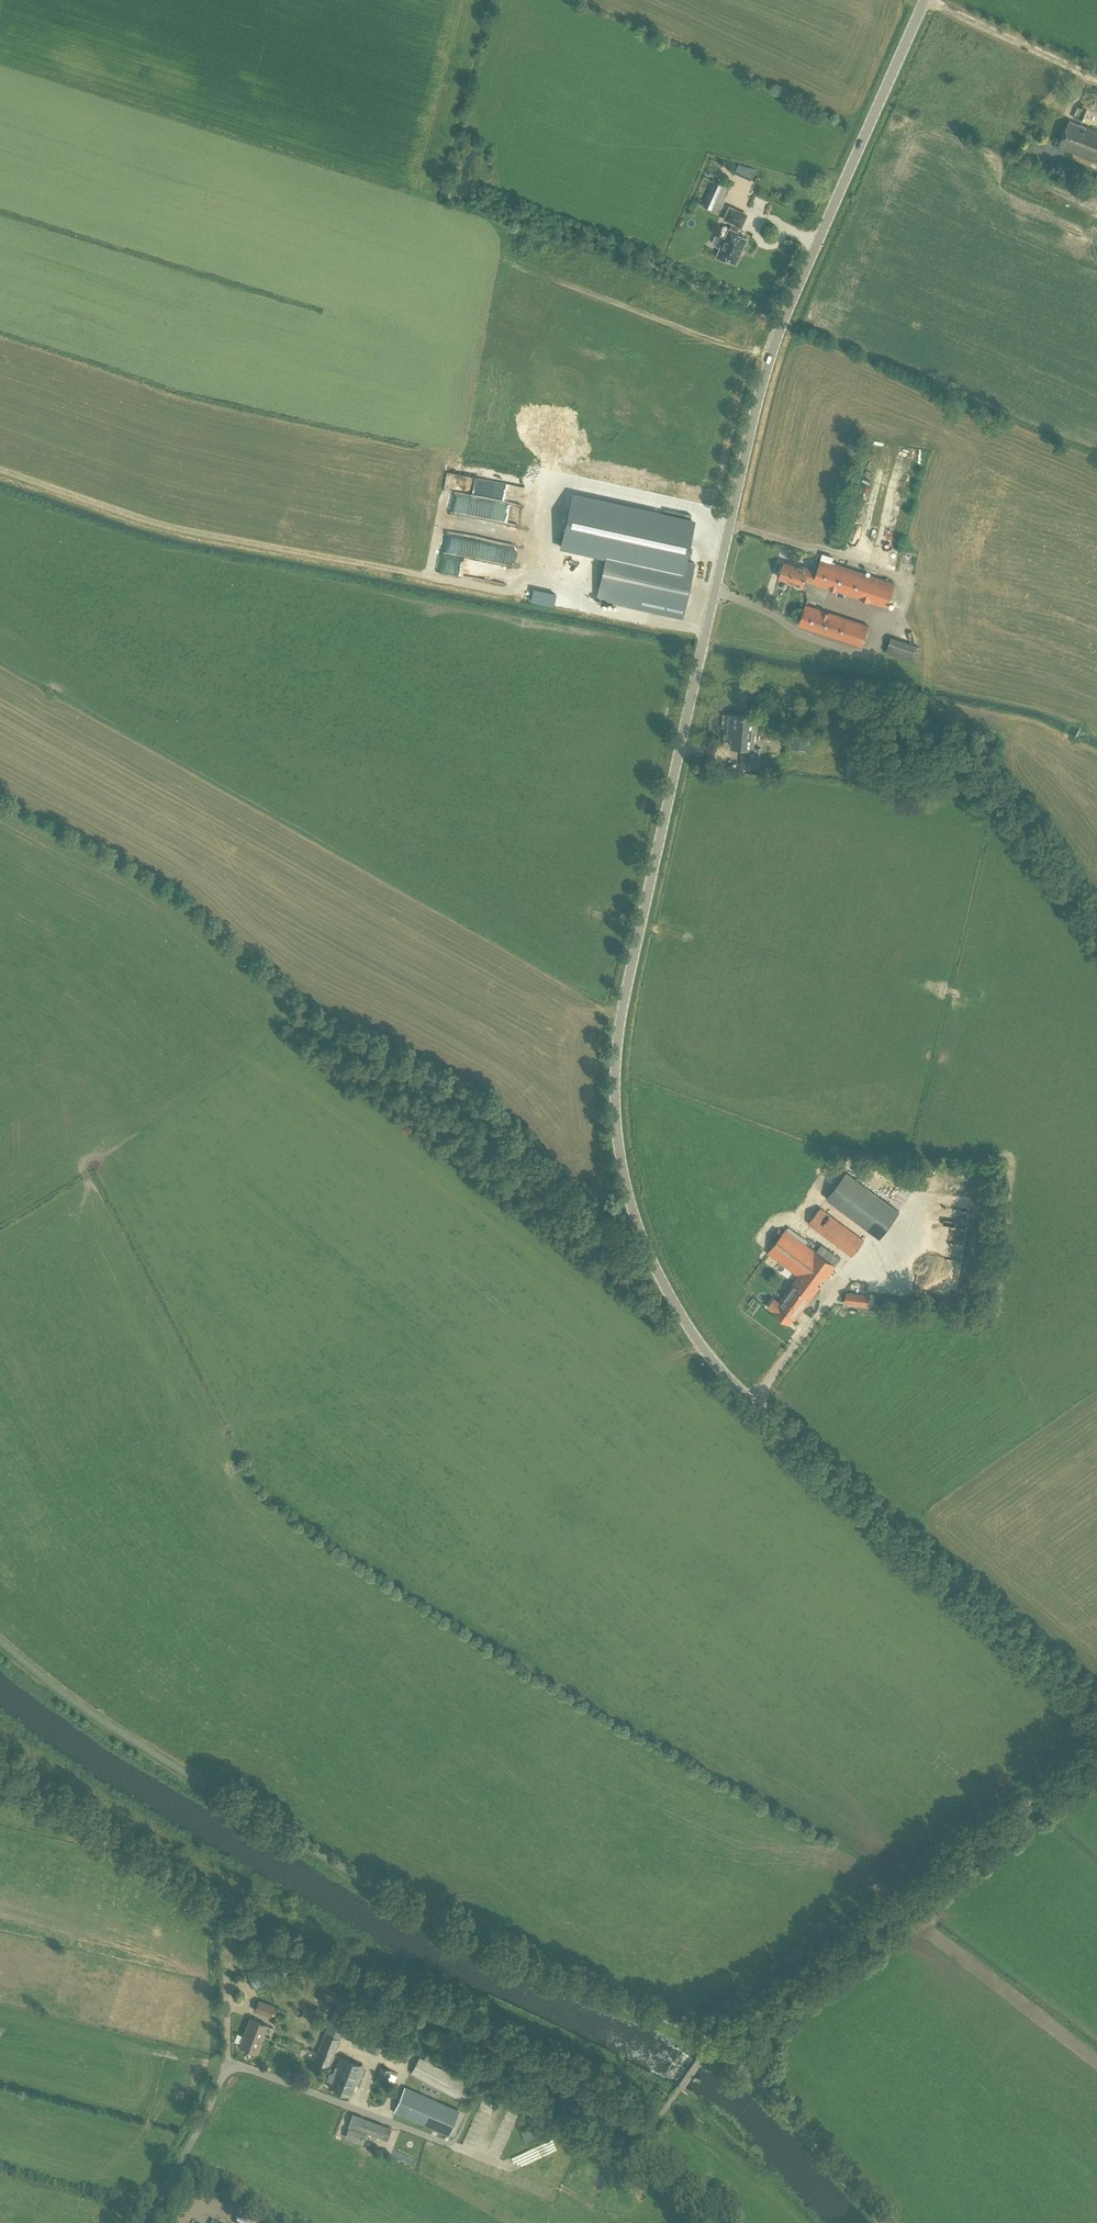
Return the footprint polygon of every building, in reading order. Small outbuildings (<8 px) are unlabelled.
[(1086,110),(1096,114),(1096,88),(1087,84),(1078,107),(1086,110)] [(1078,107),(1074,117),(1083,121),(1086,110),(1078,107)] [(1070,120),(1058,147),(1096,163),(1096,130),(1087,126),(1087,127),(1070,120)] [(719,212),(730,187),(715,181),(704,206),(719,212)] [(736,263),(748,240),(738,235),(738,233),(741,226),(742,227),(747,215),(731,207),(725,219),(734,223),(718,257),(726,261),(727,259),(736,263)] [(595,598),(662,613),(683,618),(695,563),(675,559),(608,543),(595,598)] [(818,571),(814,582),(887,606),(895,583),(832,563),(834,557),(823,554),(818,571)] [(785,562),(780,578),(789,581),(788,583),(803,587),(806,579),(814,582),(818,571),(796,564),(795,565),(785,562)] [(800,625),(862,645),(869,625),(807,605),(800,625)] [(753,717),(743,716),(732,715),(731,727),(733,728),(731,747),(743,748),(741,766),(757,768),(759,749),(753,748),(754,734),(752,734),(753,717)] [(793,736),(792,745),(805,747),(806,737),(793,736)] [(827,1198),(879,1238),(899,1212),(847,1172),(827,1198)] [(852,1257),(863,1240),(821,1207),(809,1223),(852,1257)] [(766,1253),(796,1275),(813,1252),(784,1230),(766,1253)] [(765,1307),(787,1323),(792,1317),(795,1319),(819,1286),(815,1284),(820,1278),(823,1280),(833,1266),(838,1259),(818,1245),(813,1252),(796,1275),(780,1297),(783,1299),(779,1304),(772,1298),(765,1307)] [(847,1293),(845,1302),(868,1305),(870,1296),(847,1293)] [(247,1949),(245,1956),(253,1958),(255,1952),(247,1949)] [(246,1972),(253,1989),(283,1978),(275,1961),(246,1972)] [(255,2011),(270,2016),(274,2006),(259,2001),(255,2011)] [(314,2061),(329,2066),(346,2020),(332,2015),(314,2061)] [(267,2025),(250,2019),(239,2046),(242,2047),(242,2049),(246,2050),(248,2049),(257,2053),(267,2025)] [(396,2033),(390,2051),(404,2057),(408,2046),(402,2044),(405,2036),(396,2033)] [(331,2072),(330,2073),(327,2080),(331,2081),(329,2087),(352,2095),(363,2066),(340,2057),(334,2073),(331,2072)] [(464,2102),(472,2086),(419,2057),(411,2073),(464,2102)] [(385,2086),(391,2071),(381,2067),(375,2082),(385,2086)] [(405,2088),(394,2112),(447,2135),(458,2111),(405,2088)] [(382,2139),(386,2127),(353,2114),(349,2126),(382,2139)] [(543,2134),(538,2124),(522,2132),(526,2142),(543,2134)] [(208,2211),(201,2222),(227,2222),(208,2211)]
